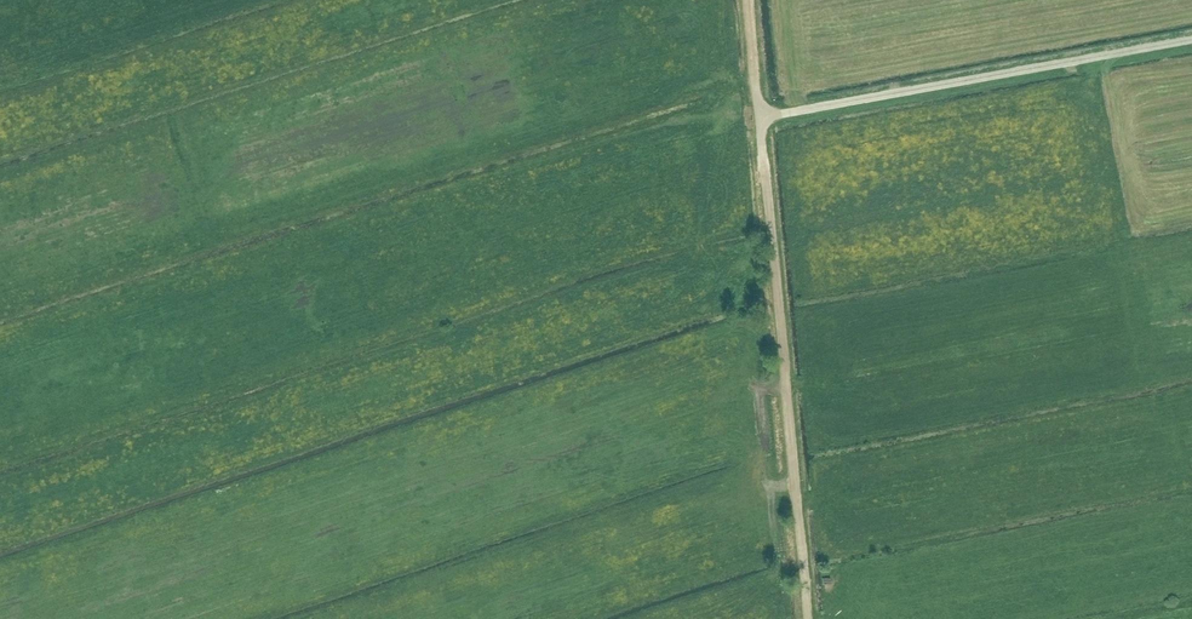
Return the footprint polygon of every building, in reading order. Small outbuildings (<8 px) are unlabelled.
[(838,601),(838,581),(828,582),(829,601),(838,601)]
